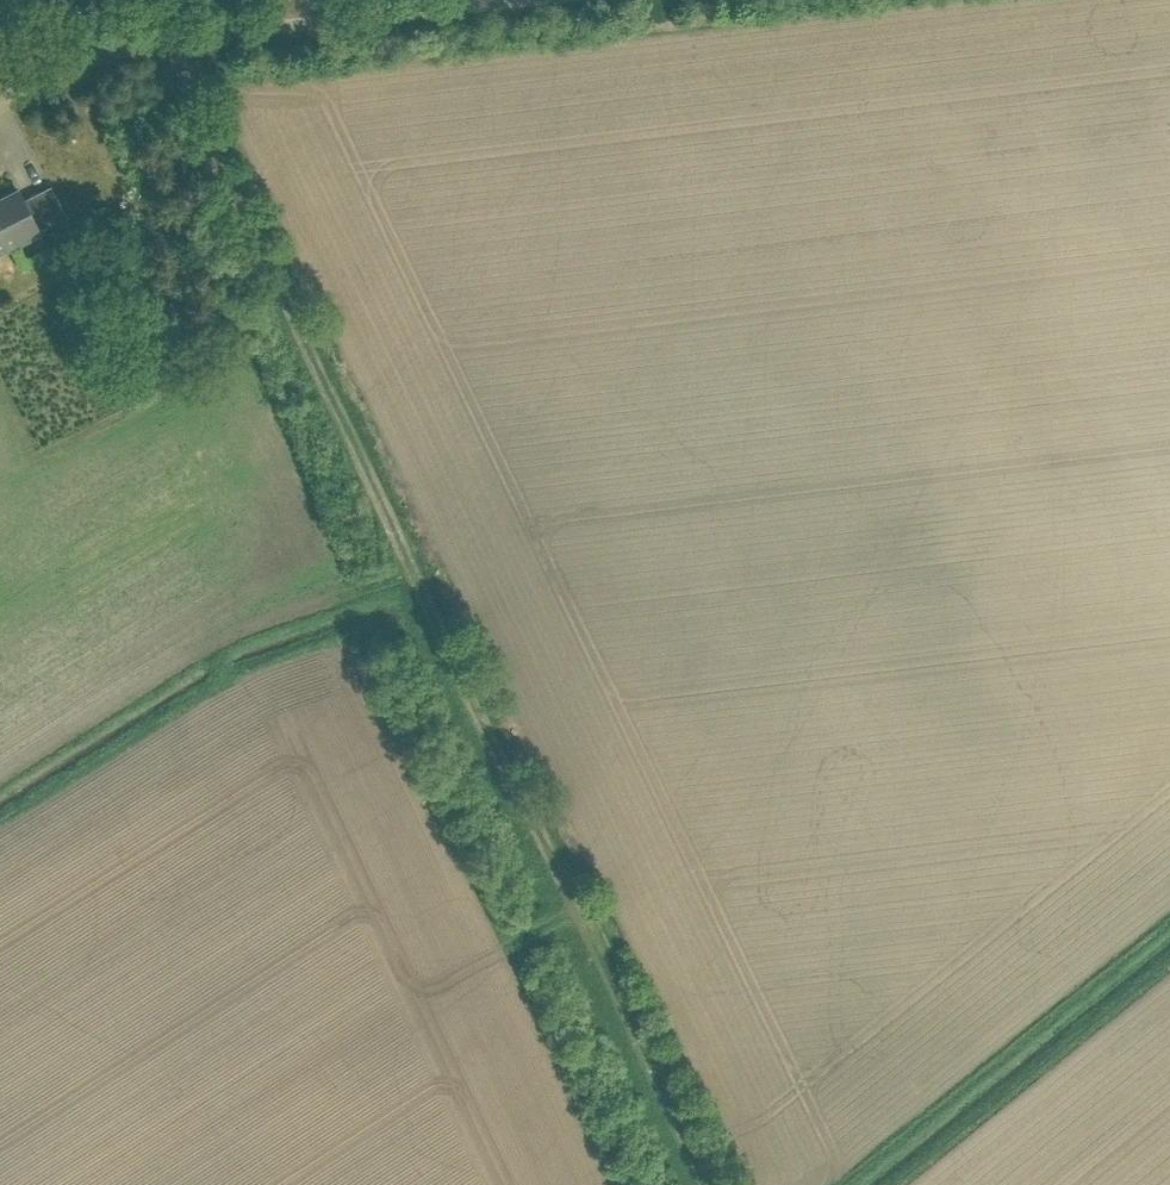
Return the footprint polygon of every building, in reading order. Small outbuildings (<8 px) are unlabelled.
[(27,217),(52,204),(32,165),(8,178),(1,164),(0,165),(0,231),(27,217)]
